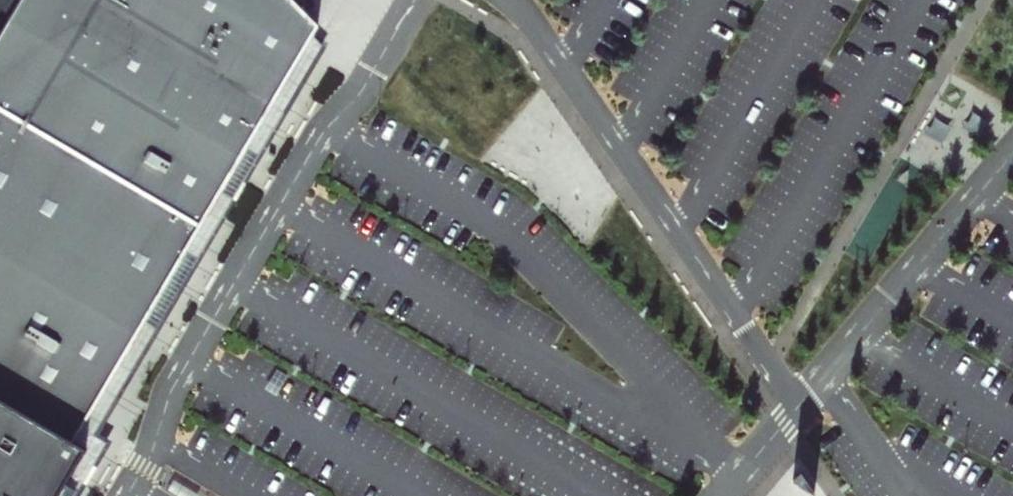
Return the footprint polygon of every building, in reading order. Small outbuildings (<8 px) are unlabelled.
[(320,30),(290,0),(22,0),(0,37),(0,108),(203,225),(320,30)] [(203,225),(0,108),(0,397),(76,439),(203,225)] [(88,450),(76,439),(0,397),(0,495),(61,495),(88,450)]
